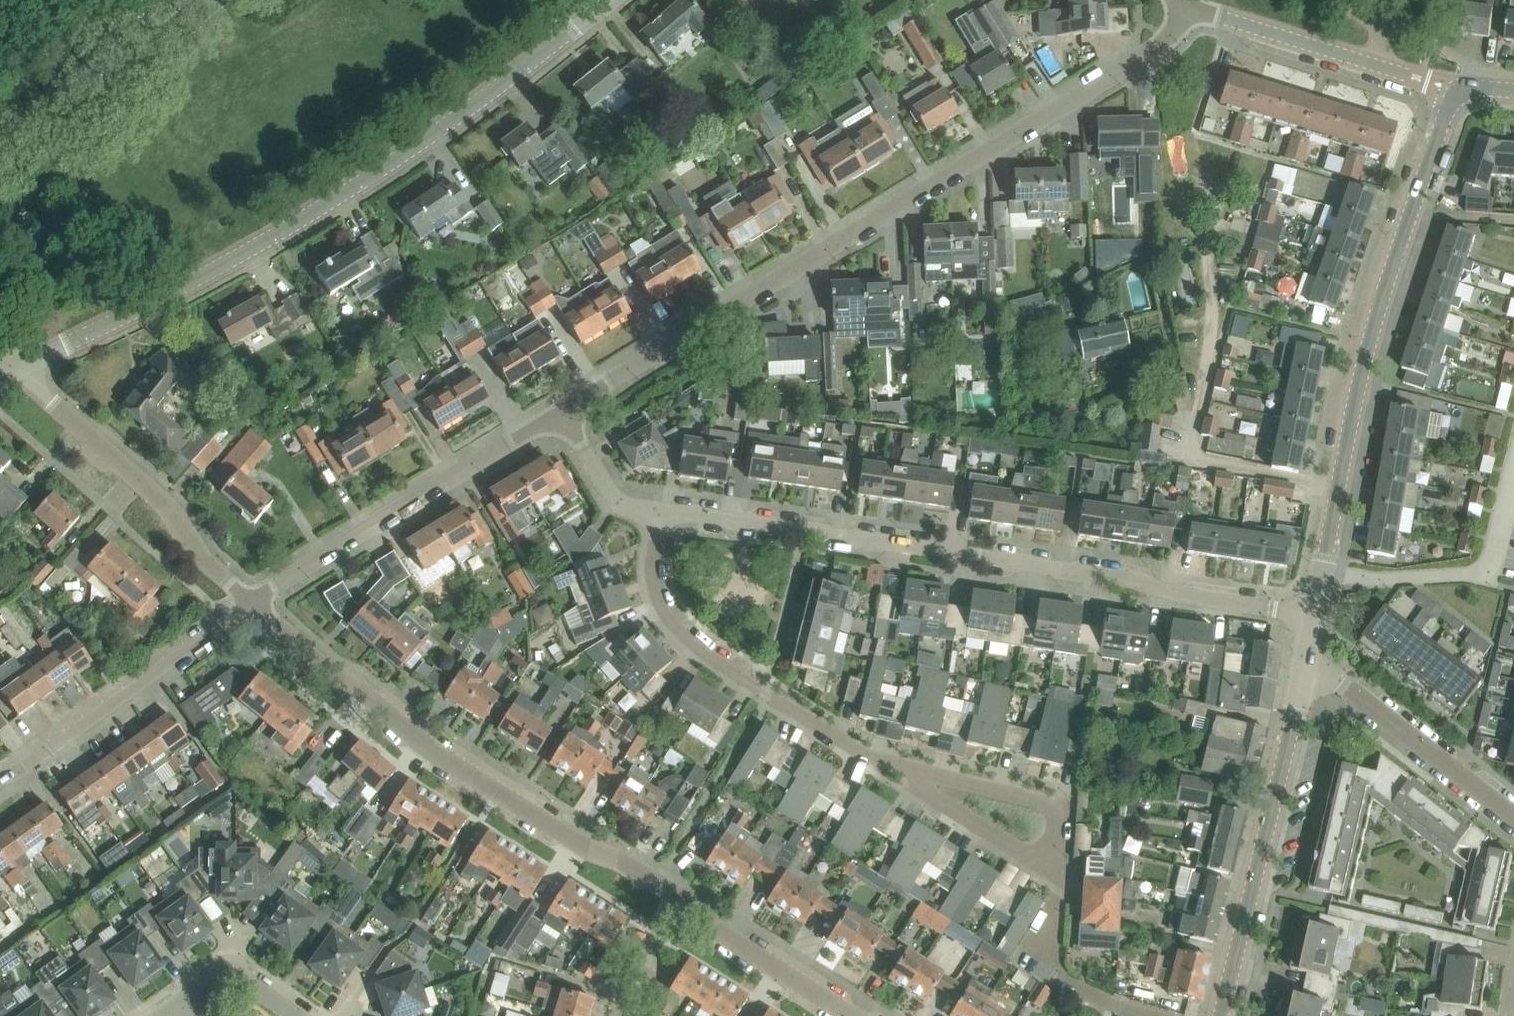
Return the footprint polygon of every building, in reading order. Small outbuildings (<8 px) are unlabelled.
[(711,6),(706,0),(681,0),(640,35),(658,57),(690,29),(696,37),(708,27),(716,37),(728,27),(711,6)] [(985,7),(992,20),(1005,12),(997,0),(985,7)] [(1105,6),(1104,0),(1068,0),(1069,8),(1105,6)] [(1460,33),(1489,37),(1493,10),(1491,9),(1492,0),(1465,0),(1460,33)] [(1509,14),(1505,39),(1513,41),(1513,0),(1511,0),(1509,14)] [(1037,37),(1056,36),(1106,33),(1105,6),(1069,8),(1070,21),(1036,23),(1037,37)] [(985,7),(972,15),(988,41),(992,49),(1005,41),(992,20),(985,7)] [(943,61),(935,48),(911,8),(886,23),(893,35),(903,28),(928,70),(943,61)] [(1005,12),(992,20),(1005,41),(1017,34),(1005,12)] [(1028,53),(1034,48),(1027,38),(1021,43),(1028,53)] [(965,64),(954,71),(966,92),(977,85),(985,97),(1014,79),(1003,62),(997,53),(995,54),(992,49),(988,41),(972,50),(977,57),(965,64)] [(1043,54),(1035,59),(1051,82),(1057,78),(1046,62),(1047,60),(1043,54)] [(656,84),(649,74),(636,59),(625,68),(626,69),(617,76),(606,63),(575,88),(602,122),(632,99),(634,102),(656,84)] [(872,73),(862,79),(876,101),(886,95),(872,73)] [(1238,144),(1257,82),(1228,74),(1219,103),(1240,109),(1230,141),(1238,144)] [(790,78),(778,86),(782,92),(794,84),(790,78)] [(958,113),(948,96),(937,78),(904,98),(926,133),(958,113)] [(1276,121),(1284,91),(1257,82),(1238,144),(1246,146),(1256,114),(1276,121)] [(1293,161),(1312,99),(1284,91),(1276,121),(1295,126),(1285,158),(1293,161)] [(1331,137),(1340,108),(1312,99),(1293,161),(1301,164),(1311,131),(1331,137)] [(776,140),(786,134),(787,133),(768,102),(757,108),(776,140)] [(789,162),(776,140),(757,108),(746,115),(755,129),(759,126),(769,143),(764,147),(777,169),(789,162)] [(1349,178),(1368,117),(1340,108),(1331,137),(1350,143),(1340,175),(1349,178)] [(894,139),(884,122),(879,114),(865,122),(843,135),(839,129),(837,130),(863,171),(892,154),(886,144),(894,139)] [(1378,161),(1380,153),(1387,155),(1396,125),(1368,117),(1349,178),(1357,181),(1364,158),(1364,159),(1365,156),(1378,161)] [(1158,204),(1158,193),(1156,123),(1139,124),(1139,121),(1098,122),(1099,160),(1118,160),(1118,171),(1113,171),(1114,180),(1132,180),(1133,204),(1158,204)] [(568,162),(577,172),(588,164),(557,123),(546,131),(547,132),(537,139),(526,125),(501,144),(518,168),(532,158),(549,182),(562,172),(559,169),(568,162)] [(836,188),(863,171),(837,130),(816,143),(813,137),(799,146),(814,171),(822,166),(836,188)] [(1501,144),(1481,137),(1465,183),(1486,190),(1491,175),(1513,177),(1513,145),(1501,144)] [(1253,139),(1250,148),(1265,152),(1268,144),(1253,139)] [(597,169),(614,192),(624,184),(607,161),(597,169)] [(1268,190),(1280,193),(1290,196),(1297,170),(1275,164),(1268,190)] [(1071,184),(1063,184),(1062,171),(1038,172),(1040,219),(1051,219),(1051,213),(1064,213),(1064,208),(1068,208),(1067,199),(1072,199),(1072,201),(1087,200),(1086,176),(1070,177),(1071,184)] [(1028,220),(1040,219),(1038,172),(1014,173),(1015,202),(1009,202),(1009,216),(1027,215),(1028,220)] [(761,181),(738,196),(762,233),(790,216),(784,207),(792,201),(784,188),(777,176),(763,184),(761,181)] [(587,185),(601,202),(611,193),(597,177),(587,185)] [(442,186),(402,212),(413,229),(420,240),(435,230),(432,226),(446,216),(452,225),(460,220),(461,221),(473,213),(466,202),(455,185),(445,191),(442,186)] [(667,192),(673,203),(687,225),(686,225),(687,226),(698,220),(677,186),(667,192)] [(1349,186),(1341,210),(1365,218),(1373,195),(1349,186)] [(738,196),(702,217),(719,246),(728,240),(734,250),(762,233),(738,196)] [(1467,196),(1466,212),(1492,213),(1493,198),(1467,196)] [(486,202),(476,208),(477,210),(492,231),(502,225),(486,202)] [(673,203),(662,210),(675,232),(676,231),(686,225),(687,225),(673,203)] [(1264,205),(1262,211),(1275,214),(1276,208),(1264,205)] [(1333,207),(1330,217),(1337,219),(1335,227),(1333,233),(1357,242),(1361,228),(1365,218),(1341,210),(1333,207)] [(1259,222),(1255,236),(1278,242),(1285,217),(1275,214),(1262,211),(1259,222)] [(627,262),(612,238),(609,233),(599,239),(587,218),(586,219),(616,268),(627,262)] [(605,276),(616,268),(586,219),(579,223),(587,237),(583,240),(605,276)] [(984,335),(997,335),(994,262),(976,263),(975,226),(972,227),(972,223),(959,224),(959,227),(949,228),(951,281),(982,280),(984,335)] [(1308,243),(1306,250),(1313,252),(1325,256),(1349,265),(1350,260),(1352,255),(1357,242),(1333,233),(1314,226),(1313,229),(1308,243)] [(923,229),(925,282),(951,281),(949,228),(923,229)] [(1474,236),(1469,234),(1450,228),(1442,252),(1466,260),(1474,236)] [(675,232),(651,246),(675,286),(700,271),(690,254),(676,231),(675,232)] [(1012,270),(1011,231),(997,231),(998,270),(1012,270)] [(389,260),(382,249),(372,232),(360,239),(365,247),(343,261),(339,256),(315,271),(331,296),(349,284),(359,300),(404,272),(394,257),(389,260)] [(1251,252),(1249,259),(1261,262),(1272,265),(1278,242),(1255,236),(1255,238),(1251,252)] [(1143,241),(1096,242),(1097,276),(1143,255),(1143,241)] [(636,260),(628,265),(633,272),(640,284),(650,301),(675,286),(651,246),(635,257),(636,260)] [(1458,283),(1466,260),(1442,252),(1434,275),(1458,283)] [(1311,267),(1308,276),(1317,279),(1341,288),(1344,279),(1349,265),(1325,256),(1320,270),(1311,267)] [(1249,260),(1246,269),(1259,272),(1261,262),(1249,259),(1249,260)] [(922,332),(919,266),(907,267),(910,333),(922,332)] [(1454,296),(1458,283),(1434,275),(1427,298),(1451,306),(1451,305),(1463,309),(1466,299),(1454,296)] [(630,314),(612,285),(609,279),(599,285),(595,283),(582,291),(605,329),(630,314)] [(1317,279),(1309,303),(1333,311),(1337,298),(1341,288),(1317,279)] [(532,287),(546,311),(556,304),(541,281),(532,287)] [(1237,304),(1275,309),(1276,297),(1261,295),(1262,284),(1241,281),(1237,304)] [(889,282),(864,284),(866,329),(867,337),(867,340),(900,339),(899,313),(898,294),(890,294),(889,282)] [(832,293),(830,293),(830,298),(832,298),(833,328),(834,339),(867,337),(866,329),(864,284),(860,284),(831,285),(832,293)] [(534,318),(546,311),(532,287),(520,294),(534,318)] [(580,344),(605,329),(582,291),(557,307),(580,344)] [(308,322),(303,313),(294,296),(281,302),(284,307),(274,313),(271,309),(272,308),(266,295),(226,317),(228,320),(219,325),(231,346),(268,325),(276,340),(308,322)] [(1443,328),(1451,306),(1427,298),(1419,321),(1443,328)] [(1065,328),(1059,306),(1035,312),(1040,334),(1065,328)] [(446,308),(432,316),(439,327),(453,319),(446,308)] [(1250,320),(1235,316),(1230,336),(1245,340),(1250,320)] [(1066,364),(1083,360),(1129,350),(1122,319),(1059,334),(1066,364)] [(486,347),(476,331),(469,321),(458,327),(474,354),(486,347)] [(559,357),(542,328),(537,321),(512,337),(534,372),(559,357)] [(1436,352),(1443,328),(1419,321),(1411,344),(1436,352)] [(1472,325),(1463,321),(1459,331),(1468,335),(1472,325)] [(819,382),(818,359),(817,339),(805,340),(805,339),(802,339),(802,340),(786,341),(785,335),(783,335),(782,323),(764,325),(765,341),(763,342),(764,363),(804,361),(805,382),(819,382)] [(464,361),(474,354),(458,327),(449,333),(455,343),(454,344),(464,361)] [(833,334),(823,334),(824,369),(825,368),(826,391),(837,390),(836,372),(842,371),(840,348),(834,348),(833,334)] [(509,387),(534,372),(512,337),(487,351),(509,387)] [(1291,371),(1316,376),(1321,351),(1296,346),(1296,347),(1284,344),(1279,368),(1291,371)] [(1424,388),(1436,352),(1411,344),(1404,368),(1409,370),(1405,382),(1424,388)] [(1237,351),(1225,347),(1223,355),(1235,359),(1237,351)] [(1255,363),(1271,366),(1273,353),(1258,350),(1255,363)] [(179,375),(173,367),(161,351),(148,361),(153,367),(122,407),(176,455),(192,438),(183,431),(182,430),(181,430),(155,407),(180,378),(179,375)] [(914,391),(912,352),(899,353),(902,392),(914,391)] [(489,400),(471,371),(467,363),(457,369),(455,366),(439,375),(464,415),(489,400)] [(1513,378),(1513,369),(1505,367),(1503,375),(1513,378)] [(718,370),(706,378),(708,383),(716,384),(718,370)] [(1226,391),(1231,374),(1218,371),(1214,388),(1226,391)] [(1311,401),(1316,376),(1291,371),(1286,396),(1311,401)] [(405,374),(395,381),(404,397),(414,391),(405,374)] [(439,430),(464,415),(439,375),(417,393),(421,401),(439,430)] [(1513,380),(1513,378),(1503,375),(1501,383),(1512,386),(1513,380)] [(1178,411),(1190,409),(1184,379),(1172,381),(1178,411)] [(1258,412),(1261,401),(1239,396),(1236,406),(1258,412)] [(1306,425),(1311,401),(1286,396),(1281,419),(1306,425)] [(912,424),(911,400),(901,400),(902,417),(899,417),(899,423),(904,424),(912,424)] [(407,427),(397,410),(392,402),(379,409),(384,417),(375,422),(368,410),(352,419),(360,433),(376,459),(405,441),(399,432),(407,427)] [(747,414),(749,405),(736,404),(733,419),(746,422),(747,414)] [(749,405),(747,414),(760,416),(761,407),(749,405)] [(1431,413),(1414,410),(1394,406),(1390,431),(1427,438),(1431,413)] [(787,424),(803,426),(804,414),(788,411),(787,424)] [(1169,428),(1171,416),(1147,412),(1145,424),(1169,428)] [(1205,418),(1201,435),(1213,438),(1218,421),(1205,418)] [(1302,448),(1306,425),(1281,419),(1276,443),(1302,448)] [(304,446),(317,439),(308,424),(296,431),(304,446)] [(854,435),(855,426),(843,424),(842,433),(854,435)] [(1167,455),(1155,453),(1159,427),(1143,425),(1139,451),(1138,460),(1165,465),(1167,455)] [(192,462),(223,427),(207,426),(183,454),(192,462)] [(726,483),(732,447),(737,448),(739,430),(710,426),(707,443),(702,480),(726,483)] [(228,432),(223,427),(192,462),(202,471),(223,447),(218,443),(228,432)] [(670,443),(681,436),(676,428),(658,439),(651,427),(619,446),(634,470),(646,462),(648,467),(648,468),(666,471),(670,444),(670,443)] [(861,436),(872,437),(873,428),(862,427),(861,436)] [(273,502),(245,478),(271,448),(250,430),(211,476),(225,488),(221,492),(242,511),(242,512),(255,524),(273,502)] [(1424,457),(1427,438),(1390,431),(1385,455),(1411,460),(1412,455),(1424,457)] [(349,475),(376,459),(360,433),(347,441),(346,439),(337,445),(332,438),(320,446),(335,471),(343,466),(349,475)] [(749,433),(745,458),(751,458),(748,478),(771,482),(776,450),(777,444),(778,437),(749,433)] [(800,439),(794,485),(816,488),(821,457),(820,457),(808,455),(808,435),(801,434),(800,439)] [(702,480),(707,443),(683,439),(681,436),(670,443),(670,444),(666,471),(678,473),(678,476),(702,480)] [(776,450),(771,482),(794,485),(800,439),(778,436),(778,437),(777,444),(776,450)] [(957,436),(956,445),(968,447),(968,444),(969,438),(957,436)] [(968,447),(967,453),(980,455),(981,447),(982,440),(969,438),(968,444),(968,447)] [(1484,447),(1497,450),(1499,442),(1486,439),(1484,447)] [(1297,472),(1302,448),(1276,443),(1272,467),(1297,472)] [(821,457),(816,488),(839,492),(842,472),(844,460),(846,448),(822,444),(821,451),(820,457),(821,457)] [(1495,458),(1497,450),(1484,447),(1482,455),(1495,458)] [(903,501),(911,450),(904,449),(898,468),(886,466),(885,466),(880,498),(903,501)] [(918,471),(917,459),(917,451),(911,450),(903,501),(926,504),(930,473),(918,471)] [(10,462),(0,453),(0,474),(10,462)] [(1409,473),(1411,460),(1385,455),(1381,479),(1407,484),(1407,483),(1419,485),(1421,475),(1409,473)] [(1075,466),(1077,458),(1065,456),(1064,464),(1075,466)] [(560,462),(551,467),(546,458),(518,475),(534,502),(548,494),(558,489),(563,497),(577,489),(560,462)] [(885,466),(886,466),(887,461),(877,459),(875,465),(862,463),(857,494),(880,498),(885,466)] [(1082,467),(1094,469),(1095,461),(1083,459),(1082,467)] [(1041,492),(1042,492),(1045,470),(1024,466),(1023,475),(1021,475),(1014,526),(1036,529),(1041,498),(1040,497),(1041,492)] [(949,508),(952,488),(954,476),(940,474),(940,468),(930,467),(930,473),(926,504),(949,508)] [(1186,489),(1190,468),(1179,467),(1176,487),(1186,489)] [(1230,488),(1232,480),(1232,476),(1215,473),(1213,486),(1230,488)] [(1014,526),(1021,475),(1015,474),(1008,493),(996,491),(991,522),(1014,526)] [(521,510),(534,502),(518,475),(490,492),(503,514),(495,519),(504,533),(509,542),(522,534),(512,516),(521,511),(521,510)] [(1123,477),(1121,490),(1124,490),(1131,491),(1133,479),(1123,477)] [(1403,506),(1407,484),(1381,479),(1377,503),(1403,506)] [(8,522),(24,503),(0,481),(0,515),(8,522)] [(1270,495),(1272,482),(1264,481),(1262,493),(1270,495)] [(1292,498),(1294,485),(1272,482),(1270,495),(1292,498)] [(996,491),(997,485),(988,484),(986,489),(972,487),(968,519),(991,522),(996,491)] [(1473,495),(1485,498),(1487,490),(1475,487),(1473,495)] [(1123,542),(1131,491),(1124,490),(1118,509),(1106,507),(1105,507),(1101,539),(1123,542)] [(1150,514),(1140,512),(1137,492),(1131,491),(1123,542),(1146,545),(1150,514)] [(1051,493),(1042,492),(1041,492),(1040,497),(1041,498),(1036,529),(1060,532),(1064,501),(1051,499),(1051,493)] [(51,550),(66,533),(79,518),(53,494),(34,515),(53,532),(43,543),(51,550)] [(1164,502),(1165,496),(1153,494),(1150,514),(1146,545),(1169,549),(1176,503),(1164,502)] [(1483,506),(1485,498),(1473,495),(1471,503),(1483,506)] [(1105,507),(1106,507),(1107,501),(1097,500),(1095,506),(1082,504),(1077,535),(1101,539),(1105,507)] [(1414,508),(1403,506),(1377,503),(1373,527),(1399,531),(1399,530),(1410,532),(1414,508)] [(492,540),(487,531),(477,514),(469,519),(463,509),(435,526),(451,553),(450,553),(458,565),(473,555),(466,544),(474,539),(479,547),(492,540)] [(568,524),(553,533),(566,554),(580,545),(579,543),(568,524)] [(437,561),(450,553),(451,553),(435,526),(407,543),(420,565),(412,570),(420,583),(433,575),(428,568),(438,562),(437,561)] [(1212,555),(1216,530),(1191,526),(1187,551),(1212,555)] [(1395,556),(1399,531),(1373,527),(1369,552),(1395,556)] [(1236,559),(1240,534),(1216,530),(1212,555),(1236,559)] [(1461,542),(1475,545),(1477,537),(1463,533),(1461,542)] [(1260,562),(1264,537),(1240,534),(1236,559),(1260,562)] [(1289,541),(1286,541),(1264,537),(1260,562),(1285,566),(1289,541)] [(1473,553),(1475,545),(1461,542),(1459,550),(1473,553)] [(113,591),(134,567),(110,545),(94,563),(87,556),(75,570),(87,581),(94,573),(113,591)] [(373,647),(393,625),(385,617),(386,616),(376,607),(394,586),(409,577),(394,551),(375,563),(383,577),(357,606),(353,602),(342,583),(323,594),(333,611),(373,647)] [(26,579),(35,587),(54,566),(44,558),(26,579)] [(535,563),(522,570),(535,592),(546,582),(535,563)] [(47,598),(53,591),(70,572),(61,564),(44,584),(38,590),(47,598)] [(603,594),(621,587),(614,568),(598,575),(594,564),(571,573),(575,584),(570,586),(578,606),(587,603),(588,604),(605,598),(603,594)] [(163,605),(152,596),(159,589),(134,567),(113,591),(133,608),(120,622),(132,633),(150,614),(153,616),(163,605)] [(842,614),(848,592),(849,593),(853,578),(831,573),(828,586),(812,582),(807,601),(825,606),(824,609),(842,614)] [(891,597),(888,621),(899,623),(900,619),(922,622),(923,622),(926,604),(922,603),(925,584),(906,581),(903,598),(891,597)] [(922,622),(919,638),(953,643),(953,637),(958,607),(946,605),(949,589),(931,586),(927,585),(925,584),(922,603),(926,604),(923,622),(922,622)] [(596,636),(600,634),(619,627),(614,615),(629,609),(621,589),(622,589),(621,587),(603,594),(605,598),(588,604),(587,603),(578,606),(586,627),(571,633),(576,646),(596,638),(596,636)] [(1411,599),(1418,604),(1425,595),(1419,590),(1411,599)] [(958,607),(953,637),(987,642),(988,632),(990,632),(993,614),(989,613),(992,594),(972,591),(970,608),(958,607)] [(988,632),(987,642),(1020,647),(1024,617),(1013,615),(1015,599),(994,595),(992,594),(989,613),(993,614),(990,632),(988,632)] [(888,621),(891,597),(879,595),(876,619),(888,621)] [(1418,604),(1424,609),(1431,600),(1425,595),(1418,604)] [(1430,614),(1438,604),(1431,600),(1424,609),(1430,614)] [(838,632),(842,614),(824,609),(825,606),(807,601),(806,603),(807,603),(802,624),(838,632)] [(1024,617),(1020,647),(1054,652),(1055,642),(1057,642),(1059,624),(1055,623),(1058,604),(1039,601),(1036,618),(1024,617)] [(1055,642),(1054,652),(1086,657),(1087,651),(1091,626),(1079,625),(1082,609),(1063,606),(1060,605),(1060,604),(1059,604),(1058,604),(1055,623),(1059,624),(1057,642),(1055,642)] [(1383,661),(1411,625),(1386,606),(1359,643),(1383,661)] [(1091,626),(1087,651),(1099,653),(1102,657),(1120,659),(1121,652),(1123,652),(1126,634),(1122,633),(1125,614),(1124,614),(1124,610),(1108,608),(1108,612),(1105,611),(1102,628),(1091,626)] [(505,609),(483,624),(493,632),(513,620),(505,609)] [(1441,617),(1450,624),(1455,618),(1445,610),(1441,617)] [(483,624),(473,642),(490,653),(485,662),(491,666),(492,664),(493,664),(503,647),(505,643),(528,629),(529,629),(528,611),(513,620),(493,632),(483,624)] [(425,629),(423,631),(403,613),(393,625),(373,647),(398,669),(415,650),(422,656),(432,645),(425,638),(429,633),(425,629)] [(1121,652),(1120,659),(1121,659),(1122,663),(1137,665),(1142,663),(1142,659),(1154,661),(1157,636),(1146,635),(1148,619),(1126,615),(1127,614),(1125,614),(1122,633),(1126,634),(1123,652),(1121,652)] [(1460,631),(1465,625),(1455,618),(1450,624),(1460,631)] [(1157,636),(1154,661),(1165,663),(1166,658),(1189,662),(1192,644),(1188,643),(1191,624),(1171,621),(1169,638),(1157,636)] [(1504,623),(1502,635),(1509,637),(1512,625),(1504,623)] [(72,624),(48,642),(51,646),(57,654),(73,676),(92,662),(89,658),(96,653),(79,630),(72,624)] [(833,651),(838,632),(802,624),(797,644),(796,644),(796,646),(814,650),(815,646),(833,651)] [(1191,624),(1188,643),(1192,644),(1189,662),(1209,665),(1208,669),(1220,671),(1221,666),(1224,646),(1212,645),(1215,628),(1193,625),(1193,624),(1191,624)] [(1,630),(15,649),(23,644),(8,625),(1,630)] [(1408,680),(1435,644),(1411,625),(1383,661),(1408,680)] [(641,658),(655,645),(642,630),(629,642),(621,633),(603,649),(611,658),(607,662),(622,679),(629,672),(630,673),(644,661),(641,658)] [(1465,641),(1472,645),(1479,636),(1473,631),(1465,641)] [(1506,648),(1509,637),(1502,635),(1499,647),(1506,648)] [(44,636),(37,641),(45,651),(51,646),(48,642),(44,636)] [(1472,645),(1478,650),(1485,641),(1479,636),(1472,645)] [(867,656),(871,641),(863,639),(860,654),(867,656)] [(1280,646),(1253,642),(1253,643),(1226,639),(1224,662),(1223,673),(1275,681),(1280,646)] [(878,640),(874,655),(882,657),(885,641),(878,640)] [(1484,655),(1492,646),(1485,641),(1478,650),(1484,655)] [(1432,698),(1460,662),(1435,644),(1408,680),(1432,698)] [(648,700),(652,696),(667,683),(659,674),(671,663),(656,647),(657,646),(655,645),(641,658),(644,661),(630,673),(644,688),(640,691),(648,700)] [(827,673),(833,651),(815,646),(814,650),(796,646),(791,665),(807,669),(803,683),(824,694),(829,673),(827,673)] [(57,654),(39,667),(55,689),(73,676),(57,654)] [(859,714),(858,717),(876,721),(877,717),(891,720),(897,698),(879,694),(888,658),(882,657),(874,655),(863,698),(859,714)] [(14,657),(8,662),(37,702),(55,689),(39,667),(27,675),(22,668),(14,657)] [(0,668),(0,687),(4,693),(2,694),(6,700),(18,716),(37,702),(8,662),(0,668)] [(455,680),(444,697),(464,709),(491,666),(485,662),(483,664),(479,671),(469,664),(462,675),(459,673),(455,680)] [(1456,717),(1484,681),(1460,662),(1432,698),(1456,717)] [(1495,663),(1492,674),(1499,676),(1502,665),(1495,663)] [(491,666),(464,709),(484,721),(488,715),(494,719),(503,705),(496,701),(499,698),(486,690),(491,682),(495,685),(504,671),(493,664),(492,664),(491,666)] [(897,698),(891,720),(905,723),(904,728),(921,733),(936,670),(919,666),(916,678),(920,679),(917,692),(917,693),(915,693),(913,690),(905,688),(903,690),(899,689),(897,698)] [(433,668),(425,681),(438,690),(447,676),(433,668)] [(265,720),(284,696),(259,676),(252,684),(233,669),(179,707),(199,734),(216,721),(210,713),(226,702),(238,711),(243,704),(252,711),(253,710),(265,720)] [(936,670),(921,733),(938,737),(939,732),(953,735),(959,713),(941,709),(950,674),(936,670)] [(548,672),(542,681),(552,687),(558,678),(550,673),(548,672)] [(1270,712),(1275,681),(1223,673),(1223,674),(1222,674),(1217,708),(1217,710),(1227,712),(1227,711),(1244,714),(1245,708),(1270,712)] [(1497,688),(1499,676),(1492,674),(1489,686),(1497,688)] [(855,704),(861,680),(849,677),(843,701),(855,704)] [(700,707),(710,690),(693,680),(684,694),(674,688),(660,709),(670,716),(673,712),(693,724),(703,709),(700,707)] [(959,713),(953,735),(967,739),(966,744),(983,748),(998,686),(985,682),(979,707),(961,702),(959,713)] [(998,686),(983,748),(1000,752),(1001,747),(1015,751),(1021,729),(1003,724),(1012,689),(998,686)] [(1113,697),(1122,698),(1123,692),(1091,687),(1089,702),(1112,706),(1113,697)] [(737,728),(731,724),(721,718),(730,704),(711,692),(712,691),(710,690),(700,707),(703,709),(693,724),(710,735),(707,739),(718,745),(715,750),(721,753),(737,728)] [(539,707),(517,742),(536,755),(547,738),(551,731),(540,724),(557,698),(549,692),(539,707)] [(503,705),(494,719),(501,724),(497,730),(517,742),(539,707),(520,694),(512,706),(510,710),(503,705)] [(292,755),(298,747),(311,732),(303,726),(310,717),(284,696),(265,720),(277,730),(276,731),(286,738),(280,745),(292,755)] [(1021,729),(1015,751),(1029,754),(1028,759),(1045,763),(1060,701),(1047,698),(1038,733),(1021,729)] [(1217,708),(1186,700),(1182,714),(1213,721),(1209,738),(1261,751),(1267,730),(1225,720),(1227,712),(1217,710),(1217,708)] [(1060,701),(1045,763),(1062,767),(1063,763),(1081,767),(1083,744),(1065,740),(1074,704),(1060,701)] [(1493,704),(1485,702),(1482,714),(1490,716),(1493,704)] [(614,730),(621,720),(611,714),(604,724),(614,730)] [(1487,728),(1490,716),(1482,714),(1479,726),(1487,728)] [(170,715),(150,729),(179,768),(186,763),(178,753),(191,744),(186,737),(181,731),(170,715)] [(561,747),(550,763),(568,775),(591,739),(600,726),(589,719),(583,729),(577,725),(569,737),(567,736),(561,747)] [(615,733),(632,743),(641,730),(624,719),(615,733)] [(779,736),(763,727),(761,725),(760,728),(762,729),(728,781),(741,789),(759,760),(779,772),(792,751),(776,741),(779,736)] [(150,729),(132,742),(148,765),(149,764),(154,771),(165,764),(172,774),(179,768),(150,729)] [(647,737),(640,732),(621,762),(629,766),(647,737)] [(1481,752),(1485,737),(1477,735),(1474,748),(1481,752)] [(1256,772),(1261,751),(1209,738),(1201,771),(1241,781),(1244,768),(1256,772)] [(591,739),(568,775),(587,787),(597,771),(607,778),(614,767),(604,761),(604,760),(603,759),(606,753),(606,751),(605,748),(591,739)] [(132,742),(114,755),(143,794),(149,790),(142,781),(154,771),(149,764),(148,765),(132,742)] [(341,800),(378,757),(360,742),(342,762),(350,769),(342,780),(338,777),(328,789),(341,800)] [(787,818),(822,764),(807,754),(804,759),(792,751),(779,772),(794,782),(775,811),(787,818)] [(315,754),(294,779),(305,787),(325,763),(315,754)] [(1472,846),(1482,848),(1490,838),(1382,754),(1378,773),(1379,773),(1375,792),(1393,805),(1388,812),(1449,859),(1459,846),(1471,849),(1472,846)] [(114,755),(96,768),(113,790),(118,798),(129,790),(136,799),(142,808),(149,803),(143,794),(114,755)] [(377,792),(395,772),(378,757),(341,800),(349,807),(368,784),(377,792)] [(192,786),(201,798),(224,783),(209,760),(197,768),(203,779),(192,786)] [(834,805),(846,785),(834,778),(837,773),(822,764),(787,818),(799,826),(818,795),(834,805)] [(1379,773),(1378,773),(1338,764),(1332,789),(1374,798),(1375,792),(1379,773)] [(617,769),(610,780),(620,786),(611,802),(629,814),(646,786),(652,778),(633,766),(627,775),(617,769)] [(646,786),(629,814),(647,825),(658,809),(665,813),(665,814),(667,816),(678,823),(688,807),(709,774),(699,768),(696,766),(686,782),(683,780),(681,779),(678,778),(675,778),(672,778),(669,779),(666,780),(664,782),(662,784),(660,787),(657,792),(656,791),(655,792),(646,786)] [(96,768),(77,782),(94,804),(113,790),(96,768)] [(1180,777),(1176,801),(1211,806),(1214,782),(1180,777)] [(411,818),(427,793),(408,781),(383,821),(374,814),(354,841),(365,849),(377,832),(385,838),(401,812),(411,818)] [(77,782),(59,795),(70,811),(75,817),(84,830),(96,821),(99,825),(106,820),(99,810),(94,804),(77,782)] [(841,853),(876,798),(861,789),(858,793),(846,785),(834,805),(828,814),(843,823),(829,845),(841,853)] [(200,799),(201,798),(192,786),(174,798),(181,809),(199,797),(200,799)] [(1368,823),(1374,798),(1332,789),(1327,814),(1368,823)] [(431,831),(447,806),(427,793),(411,818),(408,822),(418,828),(421,825),(431,831)] [(1129,793),(1126,815),(1138,817),(1140,795),(1129,793)] [(214,806),(220,815),(232,807),(226,798),(214,806)] [(888,839),(900,819),(888,812),(891,808),(876,798),(841,853),(853,860),(872,829),(888,839)] [(46,804),(27,817),(44,841),(63,827),(58,820),(46,804)] [(99,810),(106,820),(106,821),(107,820),(113,816),(106,805),(99,810)] [(354,841),(374,814),(363,806),(343,833),(354,841)] [(449,848),(467,819),(447,806),(431,831),(441,838),(439,842),(449,848)] [(1247,813),(1227,809),(1221,807),(1218,818),(1208,816),(1196,813),(1189,810),(1186,821),(1193,823),(1193,825),(1205,828),(1206,826),(1242,834),(1247,813)] [(182,810),(163,823),(170,833),(189,819),(182,810)] [(750,834),(742,829),(748,819),(738,812),(731,823),(706,862),(725,874),(742,847),(750,834)] [(1362,848),(1368,823),(1327,814),(1321,838),(1362,848)] [(1126,815),(1124,833),(1136,834),(1138,817),(1126,815)] [(27,817),(9,831),(30,860),(42,852),(57,872),(63,868),(48,846),(44,841),(27,817)] [(1110,818),(1109,859),(1123,860),(1123,857),(1124,819),(1110,818)] [(928,826),(917,819),(912,827),(900,819),(888,839),(903,848),(889,871),(874,861),(869,870),(871,871),(895,887),(930,832),(925,829),(928,826)] [(1237,854),(1242,834),(1206,826),(1205,828),(1193,825),(1190,837),(1202,840),(1201,845),(1211,848),(1237,854)] [(291,835),(301,844),(307,836),(297,827),(291,835)] [(0,837),(0,857),(20,884),(31,898),(37,894),(21,871),(32,863),(30,860),(9,831),(0,837)] [(141,831),(123,844),(130,854),(149,841),(141,831)] [(414,840),(401,832),(394,842),(407,850),(414,840)] [(469,860),(456,881),(466,887),(479,866),(481,863),(492,870),(507,845),(487,832),(477,849),(469,860)] [(942,873),(954,854),(942,846),(945,842),(930,832),(895,887),(907,894),(926,863),(942,873)] [(765,878),(788,843),(772,833),(757,857),(742,847),(725,874),(743,886),(753,870),(765,878)] [(1232,875),(1237,854),(1211,848),(1201,845),(1202,840),(1190,837),(1187,849),(1198,852),(1195,865),(1206,868),(1232,875)] [(1356,872),(1362,848),(1321,838),(1315,863),(1356,872)] [(55,841),(48,846),(63,868),(70,863),(55,841)] [(122,843),(100,859),(108,870),(130,854),(123,844),(122,843)] [(799,863),(794,860),(800,851),(788,843),(765,878),(777,885),(767,901),(785,913),(809,876),(796,868),(799,863)] [(507,845),(492,870),(502,876),(500,880),(509,886),(512,882),(527,858),(507,845)] [(198,869),(187,877),(202,899),(212,892),(218,892),(218,899),(222,899),(222,901),(223,901),(235,902),(235,903),(236,903),(236,859),(236,849),(236,846),(218,847),(218,849),(198,849),(198,869)] [(1513,855),(1482,848),(1472,846),(1471,849),(1466,871),(1507,881),(1513,855)] [(260,849),(236,849),(236,859),(236,903),(237,903),(237,902),(251,900),(251,899),(254,899),(254,892),(260,891),(270,898),(286,877),(275,870),(260,859),(260,849)] [(305,850),(297,861),(322,878),(328,869),(305,850)] [(431,851),(425,861),(437,868),(442,858),(431,851)] [(949,921),(983,866),(969,857),(966,861),(954,854),(942,873),(936,883),(951,892),(937,913),(949,921)] [(4,880),(5,879),(13,889),(20,884),(0,857),(0,875),(4,880)] [(285,857),(275,870),(286,877),(295,864),(285,857)] [(504,897),(500,903),(519,914),(529,898),(536,887),(547,870),(527,858),(512,882),(509,886),(506,892),(503,896),(504,897)] [(1084,880),(1083,894),(1121,897),(1122,880),(1123,860),(1109,859),(1103,858),(1103,859),(1085,858),(1084,880)] [(1127,858),(1122,880),(1125,881),(1130,882),(1135,860),(1127,858)] [(363,893),(372,881),(342,860),(333,872),(363,893)] [(848,863),(841,873),(851,880),(853,878),(858,869),(848,863)] [(1349,901),(1350,901),(1356,872),(1315,863),(1310,888),(1349,897),(1349,901)] [(858,869),(853,878),(863,884),(871,871),(869,870),(861,865),(858,869)] [(995,909),(1008,888),(996,880),(999,876),(983,866),(949,921),(961,928),(980,897),(995,907),(994,908),(995,909)] [(1229,883),(1194,874),(1195,870),(1183,867),(1181,873),(1178,885),(1190,888),(1189,895),(1199,897),(1224,903),(1229,883)] [(1501,906),(1507,881),(1466,871),(1460,896),(1501,906)] [(824,915),(831,904),(823,899),(816,894),(822,883),(810,875),(809,876),(785,913),(804,924),(814,909),(824,915)] [(179,890),(166,900),(199,945),(200,944),(199,943),(209,935),(208,933),(211,931),(193,906),(202,899),(187,877),(175,886),(179,890)] [(280,905),(261,931),(264,933),(263,935),(274,943),(273,944),(274,945),(306,899),(294,890),(297,885),(286,877),(270,898),(280,905)] [(1125,881),(1121,900),(1125,900),(1136,902),(1139,883),(1130,882),(1125,881)] [(515,941),(506,955),(514,958),(521,947),(528,951),(535,940),(544,925),(560,935),(567,923),(586,895),(567,882),(556,899),(548,911),(542,921),(532,915),(515,941)] [(1219,923),(1224,903),(1199,897),(1189,895),(1190,888),(1178,885),(1171,911),(1219,923)] [(1044,905),(1042,904),(1027,894),(1024,898),(1008,888),(995,909),(1014,921),(996,950),(1007,957),(1008,958),(1041,906),(1043,907),(1044,905)] [(492,890),(486,900),(497,907),(500,903),(504,897),(503,896),(492,890)] [(1079,946),(1079,947),(1117,949),(1121,899),(1121,897),(1083,894),(1082,898),(1081,921),(1079,946)] [(586,895),(567,923),(578,930),(580,926),(590,932),(606,907),(586,895)] [(1364,895),(1362,905),(1399,913),(1401,903),(1364,895)] [(3,938),(21,925),(23,924),(3,896),(0,898),(0,908),(12,924),(7,928),(0,919),(0,934),(3,938)] [(1456,922),(1495,931),(1501,906),(1460,896),(1454,925),(1455,925),(1456,922)] [(515,920),(505,935),(515,941),(532,915),(539,905),(529,898),(519,914),(515,920)] [(306,899),(274,945),(275,944),(287,951),(288,950),(291,952),(309,927),(319,934),(334,912),(323,904),(319,908),(306,899)] [(846,951),(863,924),(871,911),(852,899),(849,904),(842,901),(837,908),(834,906),(827,917),(837,924),(828,939),(846,951)] [(150,904),(138,912),(154,934),(164,927),(182,952),(185,950),(186,952),(198,944),(198,945),(199,945),(166,900),(153,909),(150,904)] [(1125,900),(1122,913),(1133,915),(1136,902),(1125,900)] [(378,904),(370,915),(393,931),(401,920),(378,904)] [(1406,904),(1404,915),(1441,923),(1444,913),(1406,904)] [(1469,937),(1350,910),(1330,905),(1328,916),(1353,921),(1443,942),(1467,947),(1469,937)] [(606,907),(590,932),(600,938),(598,942),(608,949),(626,920),(606,907)] [(1214,944),(1219,923),(1171,911),(1167,928),(1178,931),(1177,933),(1189,936),(1189,938),(1214,944)] [(130,925),(117,934),(150,980),(151,980),(150,979),(161,970),(160,968),(163,966),(144,941),(154,934),(138,912),(126,921),(130,925)] [(328,940),(310,966),(313,968),(312,970),(322,978),(322,979),(322,980),(355,934),(343,925),(346,920),(334,912),(319,934),(328,940)] [(936,912),(927,927),(940,935),(942,933),(945,928),(949,921),(937,913),(936,912)] [(1348,941),(1353,921),(1328,916),(1325,927),(1302,922),(1300,930),(1298,930),(1294,941),(1293,944),(1335,954),(1338,942),(1348,941)] [(945,928),(942,933),(973,952),(981,940),(961,928),(949,921),(945,928)] [(885,954),(892,943),(882,937),(882,936),(863,924),(846,951),(865,963),(875,947),(885,954)] [(412,938),(409,943),(424,952),(432,939),(417,929),(412,938)] [(101,939),(89,947),(105,969),(115,962),(133,987),(136,985),(137,987),(149,980),(150,981),(150,980),(117,934),(104,943),(101,939)] [(355,934),(322,980),(323,980),(324,979),(335,986),(336,985),(339,987),(358,962),(368,969),(380,953),(384,946),(372,937),(368,943),(355,934)] [(1469,937),(1467,947),(1477,949),(1479,939),(1469,937)] [(464,957),(469,949),(455,940),(449,948),(464,957)] [(477,942),(466,959),(483,970),(494,953),(477,942)] [(983,942),(976,953),(987,960),(994,949),(983,942)] [(1465,959),(1467,947),(1443,942),(1440,963),(1449,968),(1447,981),(1489,987),(1490,984),(1490,972),(1488,972),(1489,963),(1465,959)] [(1332,966),(1335,954),(1293,944),(1292,948),(1291,960),(1293,960),(1291,969),(1315,974),(1312,986),(1337,991),(1341,972),(1332,966)] [(907,990),(924,962),(906,951),(905,952),(895,945),(888,956),(898,962),(888,978),(907,990)] [(81,961),(69,970),(102,1015),(102,1014),(112,1005),(111,1003),(114,1001),(95,976),(105,969),(89,947),(78,956),(81,961)] [(1119,958),(1119,959),(1148,966),(1205,980),(1210,959),(1191,954),(1178,951),(1176,961),(1163,958),(1151,955),(1150,957),(1121,950),(1119,958)] [(379,1005),(421,991),(415,974),(413,975),(409,964),(391,951),(375,974),(382,979),(384,985),(377,987),(378,990),(377,991),(380,1004),(379,1004),(379,1005)] [(35,974),(41,982),(57,1004),(66,997),(80,1015),(98,1015),(100,1015),(101,1015),(102,1015),(69,970),(59,957),(35,974)] [(547,957),(545,966),(561,970),(563,961),(547,957)] [(595,970),(585,963),(576,957),(570,967),(589,979),(595,970)] [(692,999),(709,973),(689,960),(670,989),(679,995),(681,992),(692,999)] [(946,992),(952,982),(942,975),(943,974),(924,962),(907,990),(925,1001),(935,986),(946,992)] [(1148,966),(1145,978),(1157,981),(1156,982),(1170,985),(1168,994),(1200,1002),(1205,980),(1148,966)] [(494,971),(488,994),(502,998),(509,975),(494,971)] [(709,1014),(728,985),(709,973),(692,999),(703,1006),(701,1009),(709,1014)] [(1489,987),(1447,981),(1445,993),(1435,995),(1432,1015),(1434,1015),(1457,1015),(1458,1007),(1482,1010),(1483,1002),(1485,1002),(1489,990),(1489,987)] [(20,1005),(28,1015),(50,1015),(47,1011),(57,1004),(41,982),(29,991),(33,996),(20,1005)] [(533,994),(546,998),(542,1010),(556,1014),(564,1015),(588,1015),(593,1000),(574,994),(559,990),(558,989),(537,983),(533,994)] [(985,1001),(966,989),(966,990),(956,984),(949,994),(959,1001),(949,1015),(975,1015),(985,1001)] [(748,998),(728,985),(709,1014),(710,1015),(712,1012),(719,1015),(737,1015),(748,998)] [(1049,991),(1039,985),(1028,1003),(1039,1009),(1049,991)] [(1337,991),(1312,986),(1309,997),(1286,992),(1284,1001),(1282,1000),(1277,1012),(1277,1015),(1283,1015),(1321,1015),(1322,1012),(1332,1011),(1337,991)] [(425,1009),(427,1008),(421,991),(379,1005),(379,1006),(380,1006),(385,1015),(427,1015),(425,1009)] [(663,999),(657,1010),(667,1015),(674,1006),(663,999)] [(531,1015),(532,1004),(514,1001),(513,1012),(531,1015)] [(1003,1014),(1003,1013),(985,1001),(975,1015),(1006,1015),(1003,1014)] [(484,1015),(493,1015),(496,1008),(484,1004),(480,1015),(484,1015)] [(0,1012),(0,1015),(28,1015),(20,1005),(7,1014),(4,1009),(0,1012)] [(442,1015),(455,1015),(457,1009),(446,1005),(442,1015)]
